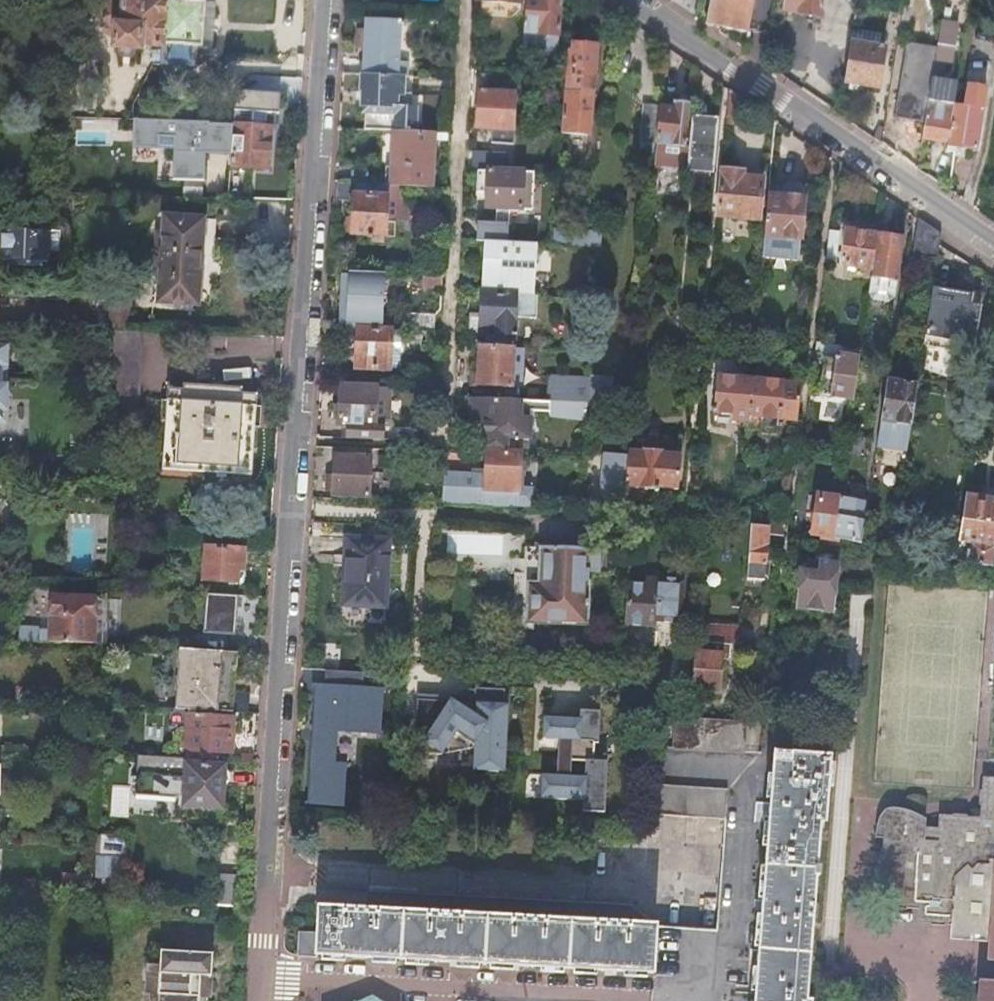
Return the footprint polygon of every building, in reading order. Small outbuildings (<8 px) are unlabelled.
[(104,33),(113,34),(112,48),(119,49),(119,56),(132,57),(133,50),(140,50),(141,45),(161,46),(161,45),(201,47),(205,2),(180,0),(122,0),(115,0),(106,0),(104,33)] [(522,57),(557,59),(561,0),(526,0),(522,57)] [(704,23),(746,32),(752,0),(708,0),(704,23)] [(781,12),(819,20),(822,0),(784,0),(781,12)] [(362,75),(408,78),(409,64),(399,64),(401,22),(364,20),(363,32),(363,49),(362,62),(362,75)] [(947,25),(939,24),(935,48),(933,61),(950,63),(955,32),(946,30),(947,25)] [(896,49),(849,43),(843,83),(889,90),(896,49)] [(933,61),(935,48),(906,43),(894,117),(923,122),(926,102),(933,61)] [(572,52),(568,52),(562,134),(588,136),(591,97),(592,96),(595,47),(573,46),(572,52)] [(361,130),(393,132),(409,132),(412,78),(408,78),(362,75),(361,95),(362,95),(361,130)] [(952,106),(945,145),(944,150),(952,152),(953,147),(971,150),(981,87),(966,84),(962,108),(952,106)] [(478,93),(475,129),(513,132),(515,95),(478,93)] [(926,102),(923,122),(920,141),(945,145),(952,106),(926,102)] [(675,108),(658,107),(655,146),(653,167),(687,170),(689,149),(684,148),(687,104),(675,103),(675,108)] [(655,146),(658,107),(643,106),(639,145),(655,146)] [(693,122),(691,121),(689,149),(687,170),(687,172),(688,172),(689,163),(713,165),(712,174),(714,174),(718,124),(717,124),(717,128),(692,126),(693,122)] [(232,126),(229,168),(267,169),(270,128),(232,126)] [(393,132),(390,187),(400,188),(426,189),(430,189),(433,140),(440,140),(440,142),(448,143),(448,134),(409,132),(393,132)] [(474,153),(473,171),(478,171),(505,173),(506,156),(474,153)] [(505,173),(478,171),(476,192),(486,193),(485,209),(497,211),(497,220),(496,224),(477,223),(476,241),(483,242),(509,244),(510,227),(511,212),(532,213),(535,175),(505,173)] [(743,173),(722,171),(718,216),(758,220),(763,180),(742,178),(743,173)] [(798,262),(800,240),(804,200),(805,191),(801,184),(788,182),(782,188),(782,191),(781,198),(769,197),(763,259),(798,262)] [(336,185),(334,201),(352,202),(351,221),(350,233),(350,237),(369,238),(369,240),(371,240),(371,243),(383,244),(383,239),(396,240),(397,226),(401,227),(407,221),(407,208),(403,201),(399,201),(400,188),(390,187),(336,185)] [(438,200),(438,189),(430,189),(426,189),(426,199),(438,200)] [(781,198),(782,191),(769,189),(769,197),(781,198)] [(164,218),(163,233),(161,279),(159,303),(210,306),(215,221),(164,218)] [(940,235),(917,219),(911,259),(936,263),(939,245),(940,235)] [(350,233),(351,221),(343,221),(342,233),(350,233)] [(61,231),(56,231),(3,229),(1,259),(46,261),(47,252),(60,252),(61,231)] [(872,270),(876,236),(845,231),(842,254),(847,255),(845,266),(872,270)] [(161,279),(163,233),(153,233),(151,278),(161,279)] [(552,247),(588,250),(589,236),(553,233),(552,247)] [(602,237),(589,236),(588,250),(601,251),(602,237)] [(902,240),(876,236),(872,270),(868,298),(871,303),(887,306),(892,302),(902,240)] [(535,299),(538,246),(521,245),(509,244),(483,242),(483,245),(493,245),(493,259),(489,259),(488,280),(482,279),(481,295),(528,298),(535,299)] [(827,243),(825,263),(834,264),(837,244),(827,243)] [(493,245),(483,245),(482,279),(488,280),(489,259),(493,259),(493,245)] [(350,304),(348,329),(357,330),(381,331),(384,277),(350,275),(350,280),(343,280),(342,294),(342,303),(350,304)] [(441,279),(424,278),(424,288),(441,289),(441,279)] [(932,288),(920,367),(937,374),(946,377),(953,376),(957,371),(960,353),(971,355),(979,306),(969,304),(971,295),(932,288)] [(479,334),(479,347),(514,350),(516,320),(537,320),(538,299),(535,299),(528,298),(481,295),(480,318),(470,318),(469,333),(479,334)] [(342,303),(340,329),(348,329),(350,304),(342,303)] [(406,332),(427,333),(434,334),(434,316),(407,316),(406,332)] [(402,337),(402,332),(381,331),(357,330),(356,337),(350,336),(345,340),(345,346),(349,350),(355,350),(354,370),(400,372),(401,357),(405,355),(409,351),(409,345),(407,340),(402,337)] [(138,332),(127,332),(113,331),(110,395),(135,396),(138,332)] [(426,351),(438,352),(439,334),(434,334),(427,333),(426,351)] [(514,350),(479,347),(478,373),(472,372),(471,387),(518,389),(519,371),(513,370),(514,350)] [(859,359),(837,356),(836,361),(825,360),(820,396),(853,401),(859,359)] [(590,381),(588,408),(631,410),(633,395),(612,394),(613,379),(590,377),(590,381)] [(748,423),(752,381),(718,377),(715,413),(733,415),(732,421),(748,423)] [(550,405),(588,408),(590,381),(549,378),(547,405),(550,405)] [(781,384),(752,381),(748,423),(747,425),(761,427),(761,435),(777,437),(778,419),(798,421),(802,386),(781,384)] [(162,386),(162,398),(161,418),(159,464),(248,468),(251,390),(235,389),(235,385),(176,382),(176,387),(162,386)] [(917,387),(886,382),(876,446),(907,451),(917,387)] [(381,426),(390,421),(392,389),(339,387),(337,423),(381,426)] [(161,418),(162,398),(154,398),(153,418),(161,418)] [(495,449),(495,455),(506,456),(507,450),(508,441),(518,441),(519,438),(527,439),(528,414),(550,415),(550,405),(547,405),(479,401),(471,400),(469,425),(484,426),(483,449),(495,449)] [(848,437),(847,447),(863,449),(864,439),(848,437)] [(521,452),(520,457),(542,458),(542,444),(535,443),(521,452)] [(644,454),(628,453),(623,501),(634,502),(642,502),(643,489),(657,490),(657,489),(677,490),(679,456),(661,455),(662,451),(644,450),(644,454)] [(443,472),(442,505),(535,510),(536,489),(518,488),(520,457),(506,456),(495,455),(487,455),(485,475),(443,472)] [(335,458),(334,477),(333,493),(333,494),(368,496),(370,460),(357,459),(345,458),(335,458)] [(247,479),(248,468),(159,464),(159,475),(247,479)] [(333,493),(334,477),(326,477),(325,492),(333,493)] [(833,540),(839,499),(818,496),(812,531),(823,533),(822,538),(833,540)] [(968,551),(966,562),(980,564),(989,501),(964,497),(957,542),(972,544),(971,551),(968,551)] [(867,503),(839,499),(833,540),(838,540),(861,544),(867,503)] [(634,502),(623,501),(622,515),(632,515),(633,515),(634,502)] [(980,564),(991,566),(993,550),(993,502),(989,501),(980,564)] [(787,519),(769,517),(769,528),(751,527),(749,579),(766,580),(769,536),(785,536),(787,519)] [(345,565),(343,606),(385,608),(390,541),(349,538),(347,565),(345,565)] [(205,547),(203,581),(238,583),(238,571),(242,571),(243,550),(205,547)] [(513,587),(512,628),(531,629),(531,622),(585,625),(589,551),(525,548),(523,588),(513,587)] [(800,571),(798,589),(833,593),(836,565),(809,562),(808,571),(800,571)] [(625,626),(655,628),(656,623),(682,625),(685,581),(659,579),(658,585),(645,584),(628,583),(625,626)] [(244,633),(244,593),(207,593),(207,633),(244,633)] [(50,631),(28,630),(28,642),(92,646),(93,599),(51,598),(50,631)] [(105,600),(93,599),(92,646),(104,646),(105,600)] [(705,621),(698,621),(696,642),(738,645),(744,646),(746,631),(705,627),(705,621)] [(28,642),(28,630),(19,630),(19,642),(28,642)] [(696,642),(693,687),(720,690),(721,675),(735,676),(738,645),(696,642)] [(237,653),(180,650),(176,710),(189,711),(193,711),(197,711),(233,714),(237,653)] [(382,689),(402,691),(402,675),(342,672),(341,687),(317,686),(309,804),(343,806),(346,765),(335,765),(337,731),(379,733),(382,689)] [(449,697),(417,696),(414,755),(441,756),(454,735),(475,746),(473,771),(498,772),(501,723),(506,720),(507,705),(503,705),(504,691),(475,689),(474,696),(456,706),(449,700),(449,697)] [(176,710),(171,710),(170,729),(183,730),(188,730),(189,716),(189,711),(176,710)] [(599,744),(600,712),(581,711),(580,720),(544,718),(543,740),(559,740),(557,777),(543,776),(542,799),(584,801),(583,812),(605,813),(608,762),(594,761),(595,744),(599,744)] [(202,760),(202,758),(214,759),(214,753),(231,754),(233,719),(196,717),(189,716),(188,730),(187,750),(186,759),(202,760)] [(675,717),(673,747),(688,748),(691,718),(675,717)] [(691,718),(688,748),(746,752),(749,722),(691,718)] [(809,996),(806,995),(811,926),(816,926),(818,904),(813,903),(819,827),(824,827),(830,757),(775,753),(754,1000),(808,1000),(809,996)] [(135,795),(184,798),(186,764),(186,759),(182,759),(138,756),(136,776),(133,776),(132,784),(136,785),(135,795)] [(183,807),(221,809),(223,788),(224,788),(225,787),(226,786),(227,785),(228,784),(229,782),(229,781),(229,780),(229,778),(228,777),(228,775),(227,774),(226,773),(224,773),(223,772),(224,766),(186,764),(184,798),(183,807)] [(985,775),(981,816),(941,812),(939,827),(926,826),(915,825),(916,805),(914,804),(911,802),(909,801),(904,800),(900,799),(895,799),(891,800),(888,801),(884,803),(883,803),(880,805),(878,807),(875,809),(873,812),(871,815),(870,817),(869,820),(868,823),(867,826),(867,829),(866,833),(867,835),(875,834),(871,890),(893,892),(892,906),(907,908),(907,904),(919,905),(918,919),(931,920),(931,923),(946,924),(946,921),(949,921),(956,837),(993,840),(993,776),(985,775)] [(650,785),(648,814),(727,819),(729,790),(650,785)] [(110,814),(130,815),(132,787),(112,786),(110,814)] [(221,809),(183,807),(182,816),(221,818),(221,809)] [(130,838),(101,836),(99,857),(129,859),(130,838)] [(956,837),(949,921),(951,922),(950,937),(991,940),(990,957),(993,957),(993,840),(956,837)] [(236,907),(238,876),(215,874),(213,905),(236,907)] [(93,877),(68,876),(67,893),(80,894),(83,894),(92,894),(93,877)] [(299,933),(298,956),(316,957),(316,954),(652,975),(655,927),(319,906),(317,934),(299,933)] [(146,994),(151,994),(150,1000),(158,1000),(198,1000),(199,997),(210,997),(213,955),(161,951),(160,965),(148,965),(146,994)] [(982,983),(980,1000),(993,1000),(993,984),(982,983)]
